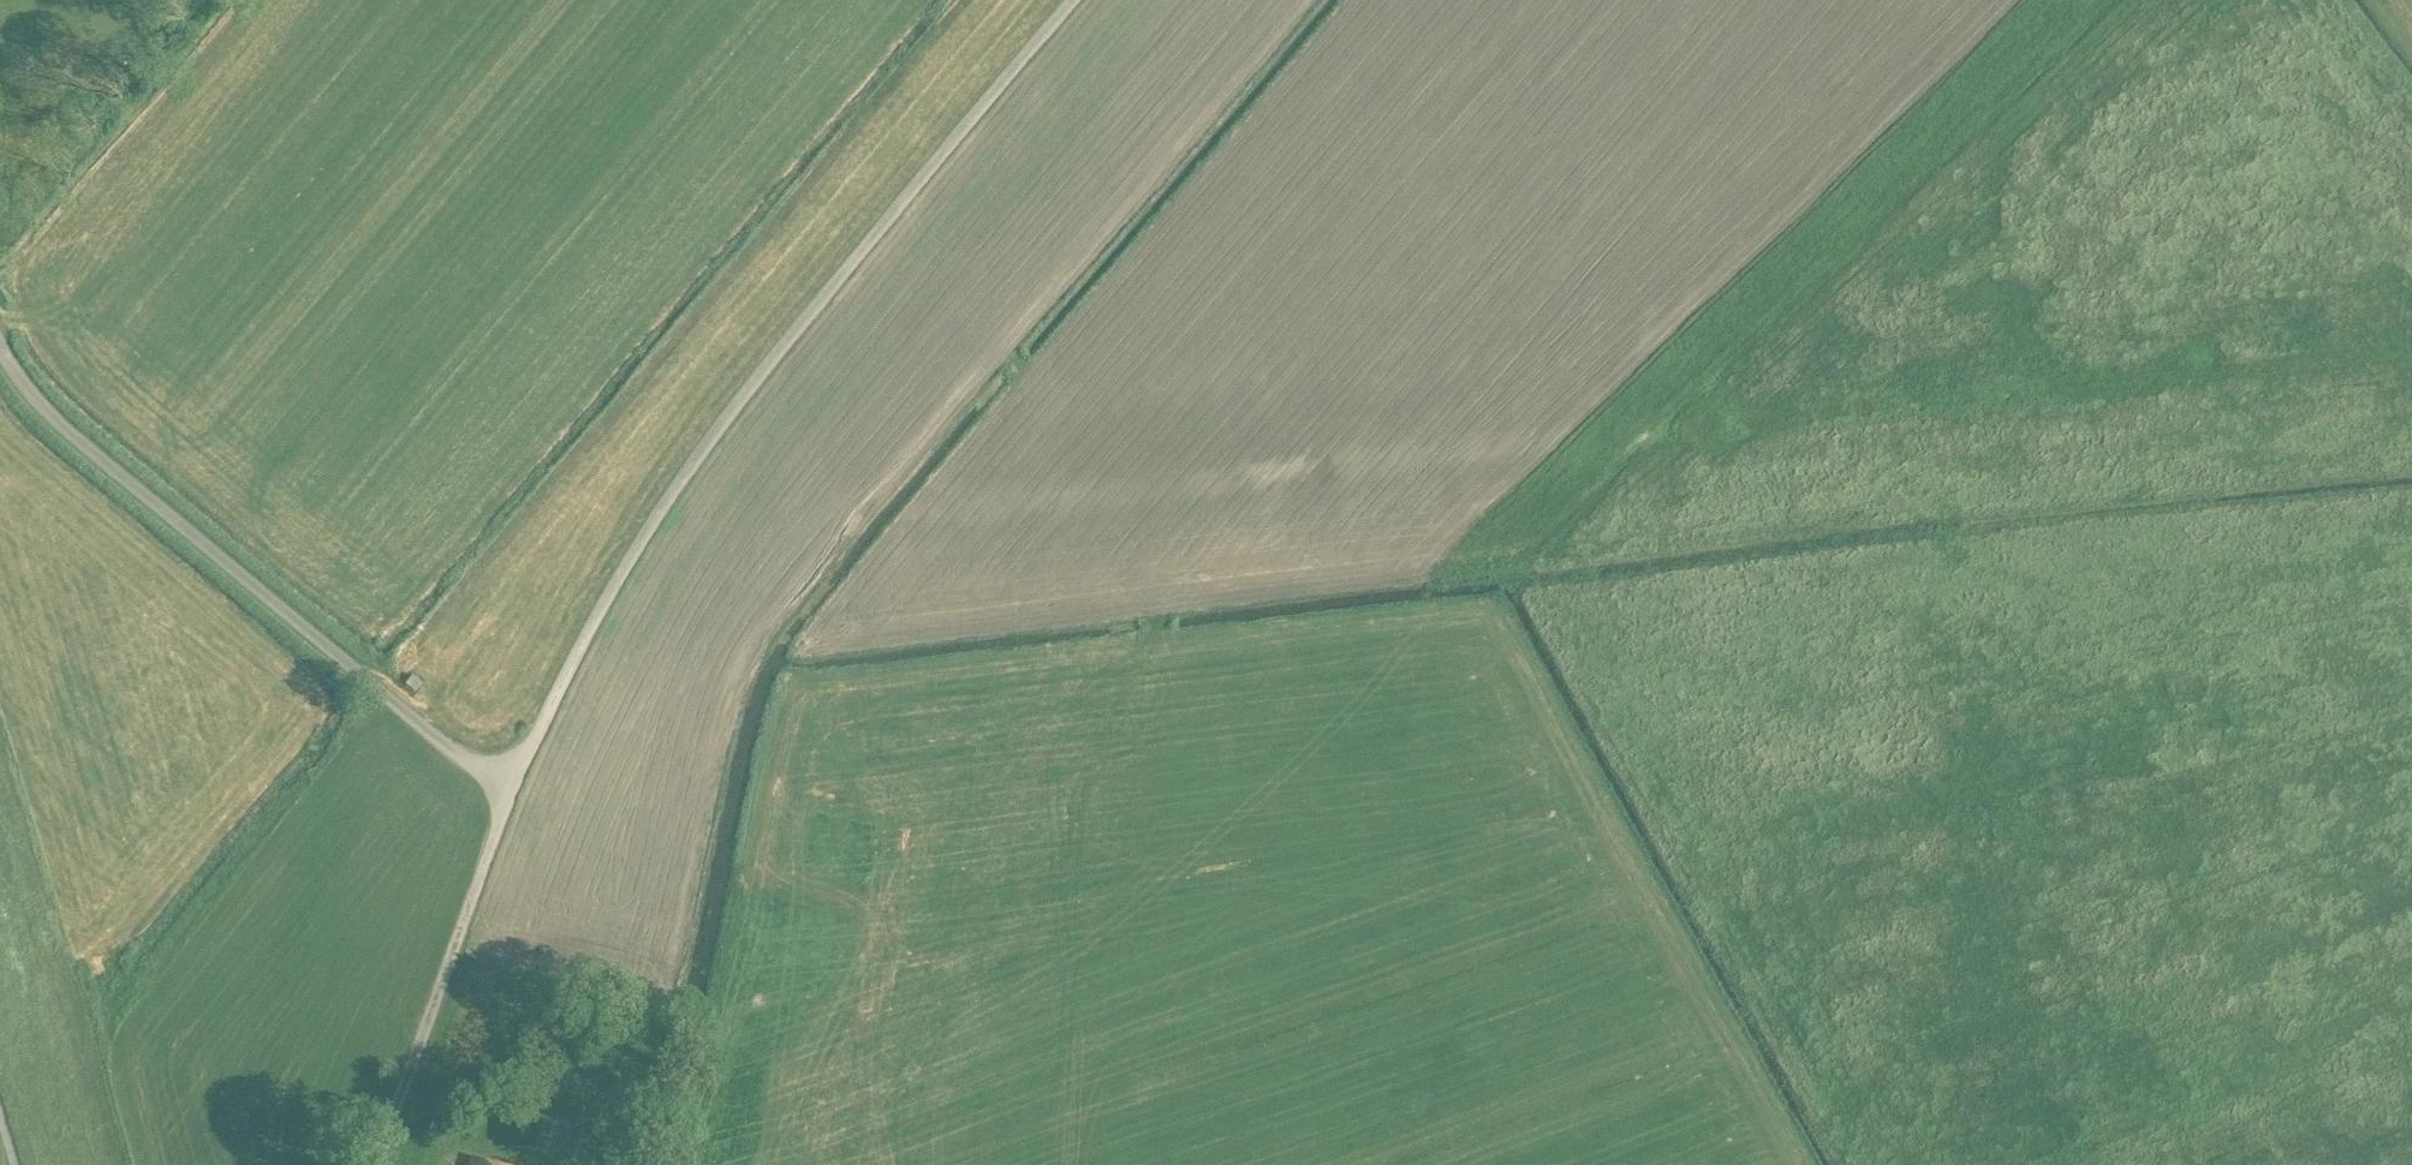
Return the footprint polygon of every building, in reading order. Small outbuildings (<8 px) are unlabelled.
[(473,1156),(471,1164),(504,1164),(473,1156)]
